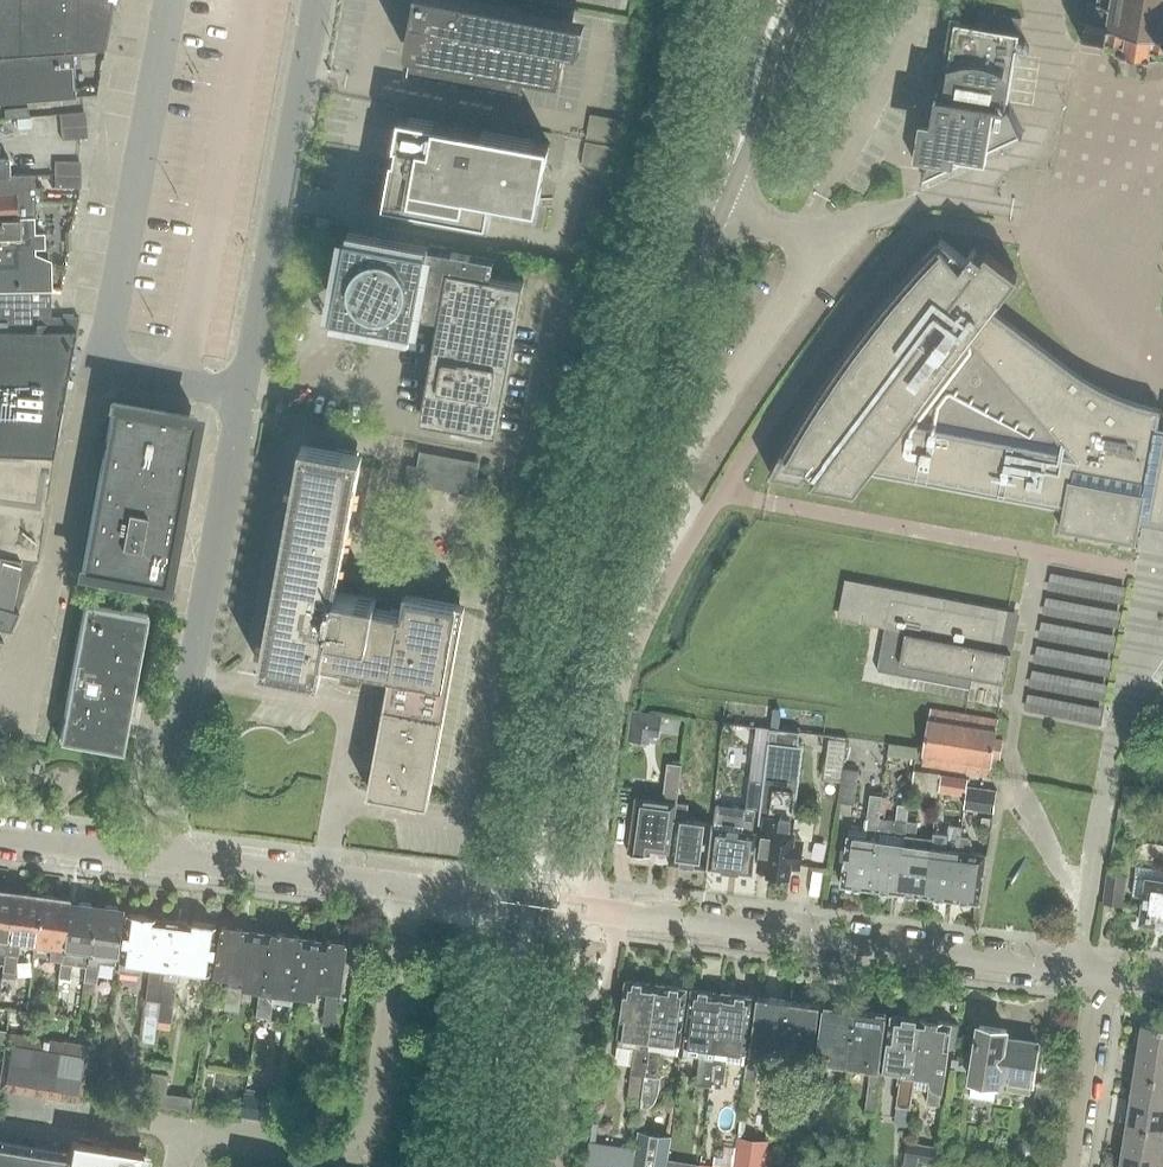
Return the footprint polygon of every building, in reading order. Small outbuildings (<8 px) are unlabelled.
[(103,50),(112,1),(108,0),(0,0),(0,57),(103,50)] [(405,52),(412,53),(407,78),(519,99),(523,73),(561,80),(567,47),(581,49),(586,20),(477,0),(415,0),(405,52)] [(1135,60),(1156,63),(1156,61),(1149,59),(1151,52),(1162,54),(1162,0),(1097,0),(1097,3),(1089,1),(1086,22),(1080,21),(1080,24),(1085,25),(1082,43),(1105,46),(1105,44),(1123,47),(1122,55),(1115,53),(1114,56),(1135,60)] [(1022,132),(1023,131),(1011,105),(1010,106),(1007,106),(1020,32),(1019,32),(975,24),(957,21),(959,8),(958,7),(943,95),(938,94),(938,92),(936,92),(931,124),(922,128),(928,141),(922,176),(924,177),(924,174),(1021,130),(1022,132)] [(978,11),(975,24),(1019,32),(1021,18),(978,11)] [(73,58),(0,63),(0,101),(75,96),(73,58)] [(28,106),(4,109),(5,118),(29,116),(28,106)] [(59,114),(60,127),(86,125),(85,112),(59,114)] [(400,116),(395,144),(396,144),(385,203),(488,221),(492,198),(538,207),(544,171),(545,171),(550,143),(400,116)] [(30,117),(17,118),(18,129),(31,127),(30,117)] [(86,125),(60,127),(62,140),(87,137),(86,125)] [(615,146),(586,141),(581,165),(610,170),(615,146)] [(9,174),(8,156),(0,157),(0,175),(9,174)] [(54,174),(80,174),(80,161),(54,161),(54,174)] [(9,174),(0,175),(0,291),(25,290),(51,290),(50,261),(34,254),(34,247),(40,247),(40,233),(34,233),(33,218),(36,218),(35,174),(9,175),(9,174)] [(80,174),(54,174),(51,174),(51,187),(80,187),(80,174)] [(440,317),(429,380),(422,417),(497,431),(525,282),(492,276),(495,257),(430,245),(431,242),(350,227),(336,308),(416,322),(418,313),(440,317)] [(1161,411),(1161,409),(1157,408),(1148,406),(1141,404),(1134,402),(1127,400),(1120,397),(1113,394),(1106,391),(1099,388),(1093,384),(1086,380),(1080,376),(1074,372),(992,310),(998,302),(993,299),(1010,277),(976,251),(976,250),(974,248),(966,258),(940,238),(916,264),(893,290),(871,318),(849,346),(829,375),(809,405),(794,430),(779,456),(770,473),(772,474),(804,479),(811,469),(817,472),(812,481),(856,489),(872,469),(1064,505),(1060,527),(1137,541),(1138,533),(1162,538),(1162,412),(1161,411)] [(75,333),(78,316),(51,317),(51,290),(25,290),(0,291),(0,332),(75,333)] [(64,392),(73,348),(75,333),(0,332),(0,391),(64,392)] [(53,456),(64,392),(0,391),(0,454),(53,456)] [(164,583),(173,531),(192,426),(185,416),(113,402),(83,568),(164,583)] [(303,442),(261,668),(322,679),(325,660),(327,660),(341,662),(341,663),(343,663),(343,662),(345,663),(344,671),(346,671),(346,670),(353,671),(360,672),(360,674),(361,674),(363,666),(365,666),(365,667),(367,668),(367,667),(376,668),(377,669),(377,670),(389,672),(393,673),(391,681),(387,680),(385,690),(383,702),(387,703),(386,707),(382,707),(379,727),(382,728),(381,732),(378,732),(374,752),(377,753),(377,758),(373,757),(371,769),(369,777),(376,779),(373,793),(396,797),(429,803),(432,786),(466,603),(406,592),(402,611),(401,611),(401,610),(377,606),(377,607),(376,606),(377,599),(337,592),(337,591),(360,465),(362,454),(359,453),(303,442)] [(420,451),(418,467),(477,478),(480,462),(420,451)] [(0,454),(0,555),(36,561),(53,456),(0,454)] [(418,467),(409,465),(406,481),(483,496),(486,479),(477,478),(418,467)] [(37,561),(36,561),(0,555),(0,606),(18,609),(37,561)] [(87,588),(86,599),(110,603),(112,592),(87,588)] [(868,614),(871,594),(848,590),(844,609),(868,614)] [(891,598),(877,670),(970,688),(972,676),(1005,683),(1011,652),(994,648),(1000,619),(891,598)] [(148,615),(121,609),(85,603),(59,741),(122,753),(126,731),(148,615)] [(3,642),(18,609),(0,606),(0,641),(3,642)] [(993,756),(1001,758),(1004,739),(996,738),(999,718),(997,717),(997,719),(932,708),(933,707),(931,707),(928,727),(927,727),(925,746),(925,747),(922,766),(923,766),(923,765),(988,775),(988,776),(990,776),(993,756)] [(804,745),(798,745),(800,731),(772,727),(772,728),(770,728),(764,782),(762,798),(759,823),(765,824),(759,867),(769,869),(769,872),(772,872),(775,876),(782,877),(786,874),(790,875),(791,864),(799,865),(803,839),(803,837),(796,836),(797,828),(794,828),(804,745)] [(830,739),(827,757),(843,759),(846,741),(830,739)] [(667,763),(666,772),(665,772),(663,794),(657,793),(656,799),(636,796),(631,840),(629,852),(634,858),(644,859),(644,860),(650,855),(651,849),(670,851),(676,802),(677,802),(678,790),(678,789),(680,774),(681,774),(683,765),(667,763)] [(841,767),(836,802),(855,804),(859,770),(841,767)] [(941,776),(939,789),(965,793),(966,786),(967,779),(941,776)] [(750,780),(747,796),(762,798),(764,782),(750,780)] [(996,790),(967,786),(966,786),(965,793),(963,808),(993,812),(996,790)] [(870,888),(876,840),(879,840),(880,832),(882,818),(879,818),(882,796),(874,794),(870,794),(866,817),(868,818),(866,830),(849,828),(848,836),(842,885),(870,888)] [(671,851),(669,862),(706,867),(712,822),(687,819),(689,804),(677,802),(676,802),(670,851),(671,851)] [(896,820),(895,820),(882,818),(880,832),(879,840),(876,840),(870,888),(896,892),(897,892),(907,821),(908,821),(910,804),(898,803),(896,820)] [(710,856),(709,868),(710,868),(753,873),(754,862),(758,834),(753,833),(756,813),(716,808),(714,826),(710,856)] [(907,821),(897,892),(925,896),(932,847),(914,844),(915,837),(916,837),(918,822),(908,821),(907,821)] [(932,847),(925,896),(952,899),(961,836),(962,827),(948,825),(945,849),(932,847)] [(980,902),(981,903),(987,854),(972,852),(973,843),(969,837),(961,836),(952,899),(980,903),(980,902)] [(1144,897),(1140,923),(1162,926),(1162,869),(1136,865),(1132,895),(1144,897)] [(1128,875),(1106,872),(1103,902),(1125,905),(1128,875)] [(3,963),(12,896),(2,895),(3,890),(0,890),(0,963),(3,963)] [(3,963),(2,972),(15,974),(18,953),(17,953),(18,943),(34,945),(40,895),(22,892),(22,897),(12,896),(3,963)] [(61,959),(66,915),(68,903),(69,899),(40,895),(34,945),(49,947),(48,957),(60,959),(61,959)] [(60,959),(57,977),(69,979),(71,964),(86,966),(88,953),(89,952),(95,907),(93,907),(90,903),(81,902),(78,905),(68,903),(66,915),(61,959),(60,959)] [(99,963),(113,965),(114,966),(121,922),(122,910),(119,910),(117,907),(107,906),(104,908),(95,907),(89,952),(88,953),(86,966),(84,981),(96,983),(99,963)] [(145,999),(158,1001),(159,1001),(170,919),(125,913),(124,925),(117,967),(119,971),(136,973),(139,971),(140,964),(157,966),(156,971),(149,970),(145,999)] [(214,937),(215,925),(170,919),(159,1001),(158,1001),(157,1015),(157,1020),(170,1022),(177,976),(169,975),(170,969),(208,975),(214,937)] [(258,991),(260,980),(262,981),(269,934),(241,931),(242,928),(219,926),(213,975),(228,977),(227,985),(226,985),(223,1009),(238,1011),(241,987),(257,990),(257,991),(258,991)] [(262,981),(260,980),(258,991),(255,1016),(269,1018),(271,1002),(291,1004),(292,995),(291,995),(292,994),(299,938),(299,936),(269,932),(269,934),(262,981)] [(299,938),(292,994),(313,997),(314,988),(325,990),(320,1025),(334,1026),(337,1000),(336,997),(342,953),(344,942),(327,939),(327,942),(299,938)] [(641,1099),(657,983),(650,982),(650,983),(626,980),(618,1045),(633,1047),(627,1097),(641,1099)] [(661,1077),(658,1077),(661,1052),(678,1054),(680,1044),(686,1000),(687,988),(664,985),(665,984),(657,983),(641,1099),(642,1099),(641,1107),(648,1107),(655,1102),(659,1093),(661,1077)] [(692,989),(691,1000),(684,1054),(699,1056),(696,1084),(710,1086),(723,992),(715,991),(715,992),(692,989)] [(730,993),(723,992),(710,1086),(724,1088),(727,1061),(744,1064),(746,1053),(751,1009),(753,997),(730,994),(730,993)] [(746,1064),(744,1079),(756,1081),(759,1061),(757,1053),(764,1054),(764,1053),(781,1055),(789,1001),(758,996),(749,1061),(746,1064)] [(820,1005),(789,1001),(781,1055),(799,1058),(799,1059),(803,1060),(800,1087),(810,1088),(814,1060),(812,1060),(818,1017),(820,1005)] [(814,1060),(810,1088),(821,1090),(824,1063),(829,1064),(830,1062),(848,1064),(855,1010),(824,1005),(822,1017),(816,1060),(814,1060)] [(865,1110),(875,1111),(876,1111),(881,1072),(883,1070),(879,1070),(887,1014),(855,1010),(848,1064),(865,1067),(865,1068),(871,1069),(865,1110)] [(143,1014),(140,1041),(154,1042),(156,1028),(157,1020),(157,1015),(143,1014)] [(912,1092),(923,1018),(922,1018),(922,1019),(891,1015),(884,1070),(898,1072),(896,1083),(899,1084),(896,1106),(910,1108),(912,1092)] [(943,1022),(943,1020),(923,1018),(912,1092),(913,1093),(916,1074),(930,1076),(927,1091),(928,1091),(926,1103),(939,1105),(941,1092),(942,1092),(948,1048),(950,1035),(952,1023),(943,1022)] [(950,1035),(948,1048),(955,1049),(958,1024),(952,1023),(950,1035)] [(1162,1053),(1162,1026),(1143,1023),(1139,1050),(1162,1053)] [(1007,1029),(980,1025),(978,1037),(970,1081),(973,1082),(971,1094),(995,1098),(997,1086),(1000,1086),(1001,1081),(1008,1082),(1007,1090),(1030,1094),(1032,1081),(1038,1043),(1005,1038),(1007,1029)] [(5,1060),(0,1088),(80,1101),(85,1074),(90,1046),(63,1041),(36,1037),(10,1033),(5,1060)] [(1139,1050),(1135,1075),(1162,1079),(1162,1053),(1139,1050)] [(954,1057),(952,1068),(967,1071),(968,1060),(954,1057)] [(164,1091),(167,1073),(150,1070),(145,1102),(189,1109),(191,1095),(164,1091)] [(1135,1075),(1131,1100),(1162,1105),(1162,1079),(1135,1075)] [(810,1088),(806,1118),(817,1119),(821,1090),(810,1088)] [(245,1092),(241,1117),(259,1119),(263,1095),(245,1092)] [(1131,1100),(1127,1125),(1162,1131),(1162,1105),(1131,1100)] [(1127,1125),(1123,1151),(1162,1157),(1162,1131),(1127,1125)] [(639,1132),(636,1149),(635,1156),(633,1166),(667,1166),(672,1137),(639,1132)] [(769,1141),(736,1136),(732,1166),(765,1166),(769,1141)] [(69,1157),(0,1146),(0,1166),(137,1166),(140,1153),(110,1148),(72,1142),(69,1157)] [(587,1165),(593,1166),(597,1166),(633,1166),(635,1156),(636,1149),(590,1142),(587,1165)] [(918,1161),(921,1144),(907,1142),(904,1166),(918,1166),(918,1161)] [(1123,1151),(1121,1166),(1162,1166),(1162,1157),(1123,1151)]
